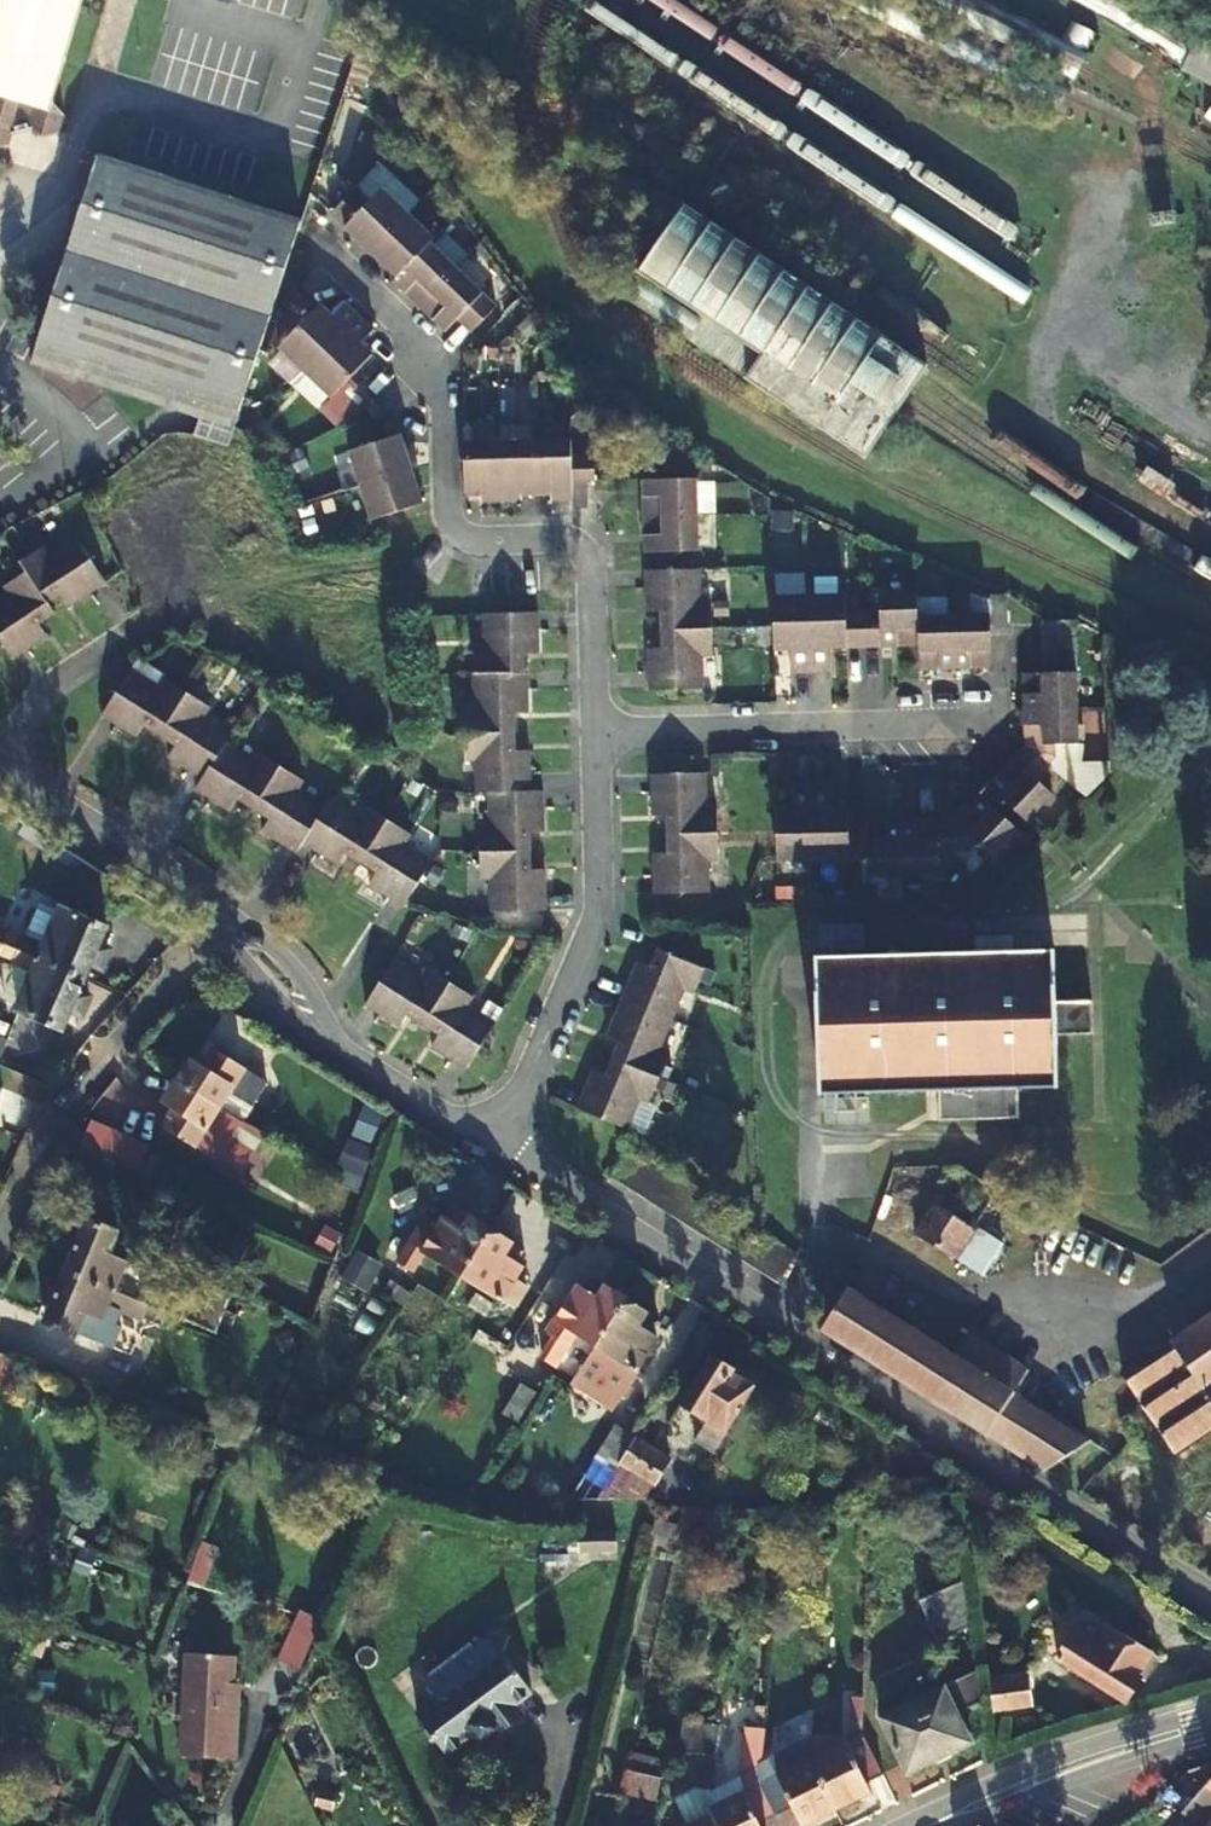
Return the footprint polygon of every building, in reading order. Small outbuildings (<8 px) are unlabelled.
[(52,109),(54,103),(84,0),(0,0),(0,94),(52,109)] [(591,0),(584,0),(570,21),(1020,311),(1036,287),(1011,272),(591,0)] [(670,0),(628,0),(896,175),(908,156),(670,0)] [(1071,85),(1084,57),(974,0),(901,0),(1071,85)] [(1130,0),(1055,0),(1174,62),(1210,82),(1210,41),(1130,0)] [(54,103),(52,109),(0,94),(0,147),(5,146),(10,127),(27,123),(39,136),(59,131),(64,114),(54,103)] [(92,181),(31,369),(203,420),(199,436),(233,447),(238,430),(264,349),(304,224),(105,165),(92,181)] [(359,189),(334,216),(401,279),(396,283),(449,333),(460,321),(473,308),(495,285),(443,235),(439,239),(391,193),(378,207),(359,189)] [(869,457),(927,367),(685,204),(626,293),(869,457)] [(321,308),(281,348),(335,399),(354,378),(377,356),(365,345),(377,331),(348,303),(335,316),(324,306),(321,308)] [(473,308),(460,321),(475,336),(488,323),(473,308)] [(404,436),(355,452),(377,521),(427,504),(404,436)] [(575,441),(467,444),(469,497),(484,496),(484,502),(525,502),(525,496),(555,495),(555,500),(576,500),(576,482),(599,481),(598,459),(575,459),(575,441)] [(701,479),(646,480),(646,490),(648,553),(702,551),(701,479)] [(7,640),(20,632),(23,636),(44,623),(36,610),(50,602),(52,601),(46,591),(61,582),(69,595),(91,582),(89,578),(102,570),(78,531),(66,538),(63,534),(49,542),(45,534),(20,549),(27,560),(4,574),(9,582),(0,587),(0,628),(7,640)] [(703,569),(648,570),(649,609),(661,609),(662,654),(650,654),(651,691),(705,689),(704,663),(713,663),(712,596),(703,596),(703,569)] [(844,594),(774,596),(776,652),(789,651),(790,675),(832,673),(831,650),(920,647),(920,670),(995,667),(994,628),(1006,628),(1006,595),(989,596),(989,614),(918,616),(917,592),(879,593),(880,607),(844,608),(844,594)] [(542,613),(494,614),(494,629),(489,629),(490,644),(478,644),(479,671),(483,671),(483,689),(479,689),(479,704),(470,704),(471,760),(481,759),(481,777),(486,776),(486,794),(498,793),(499,814),(495,815),(496,830),(485,831),(486,856),(487,885),(497,885),(497,901),(501,901),(502,916),(548,915),(548,899),(551,899),(550,874),(536,874),(535,854),(534,834),(550,834),(549,810),(546,810),(545,792),(533,792),(533,775),(536,775),(535,750),(522,750),(521,731),(521,712),(535,712),(534,687),(530,687),(530,670),(534,669),(534,652),(545,652),(545,628),(542,628),(542,613)] [(1072,632),(1071,619),(1045,620),(1047,672),(1026,673),(1026,743),(991,784),(1029,818),(1055,790),(1039,774),(1050,762),(1045,757),(1051,750),(1052,737),(1076,737),(1073,650),(1072,632)] [(158,679),(162,671),(163,669),(135,652),(127,665),(142,673),(145,670),(158,679)] [(142,673),(127,665),(102,706),(115,714),(113,716),(135,730),(142,718),(157,728),(174,738),(166,751),(188,764),(190,761),(203,769),(200,774),(204,776),(200,782),(214,790),(212,794),(233,807),(242,794),(255,803),(274,815),(266,828),(286,840),(288,837),(302,846),(308,836),(320,844),(318,847),(339,860),(346,848),(362,858),(380,869),(372,881),(393,895),(395,891),(408,899),(434,858),(419,848),(421,845),(407,837),(413,829),(390,815),(367,800),(362,808),(349,799),(347,803),(332,793),(325,804),(312,795),(314,791),(300,783),(305,776),(281,761),(258,747),(254,753),(240,744),(238,748),(223,739),(230,729),(215,720),(218,716),(205,708),(209,701),(184,685),(162,671),(158,679),(145,670),(142,673)] [(707,773),(661,774),(662,790),(657,790),(657,815),(671,815),(671,853),(658,853),(658,879),(661,879),(661,895),(708,895),(707,877),(713,877),(712,860),(722,860),(722,807),(712,807),(712,791),(708,791),(707,773)] [(781,809),(782,860),(869,858),(869,875),(942,873),(941,856),(958,855),(958,848),(970,848),(977,840),(995,856),(1020,828),(983,792),(981,791),(955,819),(852,822),(851,805),(835,807),(834,781),(793,784),(794,809),(781,809)] [(42,955),(92,976),(97,962),(108,967),(116,948),(105,943),(112,926),(67,907),(61,908),(48,939),(42,955)] [(48,939),(29,932),(28,936),(5,926),(8,918),(0,915),(0,937),(42,955),(48,939)] [(42,955),(0,937),(0,949),(19,957),(17,962),(36,970),(42,955)] [(1060,1033),(1058,999),(1057,949),(884,954),(869,954),(866,954),(819,955),(823,1097),(940,1093),(941,1118),(1021,1116),(1021,1085),(1061,1083),(1060,1033)] [(641,1101),(651,1105),(661,1081),(672,1055),(662,1050),(668,1036),(664,1035),(677,1005),(681,1007),(687,993),(696,997),(707,970),(661,951),(654,967),(641,961),(631,985),(634,986),(627,1002),(622,1015),(618,1014),(609,1037),(622,1042),(614,1061),(607,1078),(593,1072),(584,1094),(587,1095),(581,1110),(624,1129),(631,1113),(635,1115),(641,1101)] [(86,990),(92,976),(42,955),(36,970),(20,1006),(70,1027),(78,1009),(88,1014),(96,994),(86,990)] [(475,997),(429,967),(423,977),(409,969),(407,972),(392,963),(368,1002),(382,1011),(380,1014),(401,1028),(409,1015),(442,1036),(434,1049),(456,1063),(459,1058),(472,1067),(496,1027),(482,1018),(484,1015),(470,1006),(475,997)] [(1058,999),(1060,1033),(1097,1033),(1095,998),(1058,999)] [(13,1068),(21,1053),(0,1043),(0,1062),(13,1068)] [(235,1091),(245,1076),(249,1068),(219,1049),(207,1066),(196,1059),(182,1080),(224,1107),(235,1091)] [(245,1076),(235,1091),(258,1106),(267,1091),(245,1076)] [(654,1103),(680,1114),(691,1090),(665,1079),(654,1103)] [(224,1107),(182,1080),(169,1101),(179,1109),(169,1126),(200,1146),(205,1138),(215,1122),(224,1107)] [(631,1113),(624,1129),(642,1136),(655,1107),(651,1105),(641,1101),(635,1115),(631,1113)] [(356,1190),(386,1114),(365,1105),(335,1182),(356,1190)] [(110,1109),(94,1138),(112,1148),(126,1119),(110,1109)] [(215,1122),(205,1138),(228,1153),(238,1137),(215,1122)] [(271,1137),(249,1123),(240,1138),(261,1152),(271,1137)] [(399,1211),(429,1200),(422,1182),(392,1193),(399,1211)] [(916,1237),(984,1278),(1004,1245),(936,1204),(916,1237)] [(462,1274),(491,1228),(470,1215),(462,1227),(444,1216),(435,1229),(422,1220),(396,1260),(410,1269),(423,1249),(462,1274)] [(122,1282),(125,1276),(129,1266),(131,1263),(114,1254),(123,1234),(92,1222),(86,1234),(76,1229),(67,1250),(77,1254),(70,1271),(167,1314),(171,1306),(122,1282)] [(491,1228),(462,1274),(514,1306),(526,1286),(514,1277),(521,1265),(505,1254),(513,1241),(491,1228)] [(353,1258),(346,1281),(368,1288),(375,1265),(353,1258)] [(148,1274),(129,1266),(125,1276),(143,1284),(148,1274)] [(131,1311),(162,1325),(167,1314),(70,1271),(62,1287),(51,1282),(42,1302),(53,1307),(47,1321),(77,1335),(77,1334),(99,1344),(109,1323),(114,1326),(120,1312),(129,1315),(131,1311)] [(599,1344),(628,1299),(606,1285),(597,1299),(578,1287),(560,1316),(558,1315),(548,1330),(556,1336),(544,1356),(557,1365),(579,1332),(599,1344)] [(990,1432),(1016,1393),(1030,1370),(972,1333),(957,1357),(853,1289),(850,1288),(825,1328),(990,1432)] [(216,1336),(228,1298),(212,1291),(200,1318),(196,1327),(216,1336)] [(599,1344),(574,1382),(615,1408),(640,1367),(639,1365),(657,1337),(638,1325),(647,1311),(628,1299),(599,1344)] [(171,1306),(167,1314),(196,1327),(200,1318),(171,1306)] [(211,1350),(216,1336),(196,1327),(167,1314),(162,1325),(160,1329),(211,1350)] [(1210,1392),(1210,1314),(1175,1339),(1210,1392)] [(1143,1405),(1178,1456),(1210,1433),(1210,1392),(1175,1339),(1123,1375),(1143,1405)] [(711,1353),(681,1400),(708,1418),(704,1425),(722,1435),(753,1386),(730,1371),(733,1367),(711,1353)] [(1048,1469),(1091,1440),(1016,1393),(990,1432),(1048,1469)] [(600,1498),(623,1462),(639,1437),(623,1427),(577,1499),(600,1498)] [(639,1437),(623,1462),(656,1482),(671,1458),(639,1437)] [(615,1529),(578,1530),(578,1550),(615,1549),(615,1529)] [(971,1627),(963,1584),(925,1600),(943,1641),(971,1627)] [(1070,1632),(1055,1656),(1124,1700),(1139,1677),(1135,1674),(1149,1651),(1106,1623),(1103,1626),(1084,1614),(1072,1633),(1070,1632)] [(517,1700),(534,1686),(502,1647),(500,1649),(488,1634),(474,1645),(470,1640),(423,1676),(439,1696),(419,1712),(451,1752),(482,1729),(486,1735),(499,1725),(504,1731),(526,1711),(517,1700)] [(183,1760),(238,1762),(240,1708),(234,1708),(236,1659),(187,1657),(183,1760)] [(975,1742),(961,1713),(946,1686),(933,1692),(920,1664),(885,1679),(883,1715),(912,1773),(975,1742)] [(961,1713),(985,1701),(981,1677),(980,1670),(946,1686),(961,1713)] [(1030,1677),(993,1682),(998,1711),(1035,1705),(1030,1677)] [(867,1734),(868,1697),(857,1697),(856,1740),(851,1742),(871,1783),(887,1775),(867,1734)] [(767,1760),(770,1727),(752,1725),(748,1793),(712,1810),(714,1815),(720,1825),(785,1825),(765,1784),(767,1760)] [(714,1791),(721,1735),(685,1731),(682,1752),(706,1754),(705,1766),(701,1765),(698,1789),(714,1791)] [(767,1760),(765,1784),(785,1825),(803,1825),(805,1825),(840,1808),(817,1760),(807,1741),(767,1760)] [(875,1791),(871,1783),(851,1742),(817,1760),(840,1808),(875,1791)] [(635,1751),(627,1794),(660,1802),(665,1779),(662,1778),(664,1765),(662,1758),(635,1751)] [(1198,1825),(1210,1825),(1210,1764),(1210,1763),(1187,1771),(1203,1785),(1184,1808),(1198,1825)] [(712,1810),(714,1791),(698,1789),(679,1798),(693,1825),(714,1815),(712,1810)] [(693,1825),(720,1825),(714,1815),(693,1825)]
